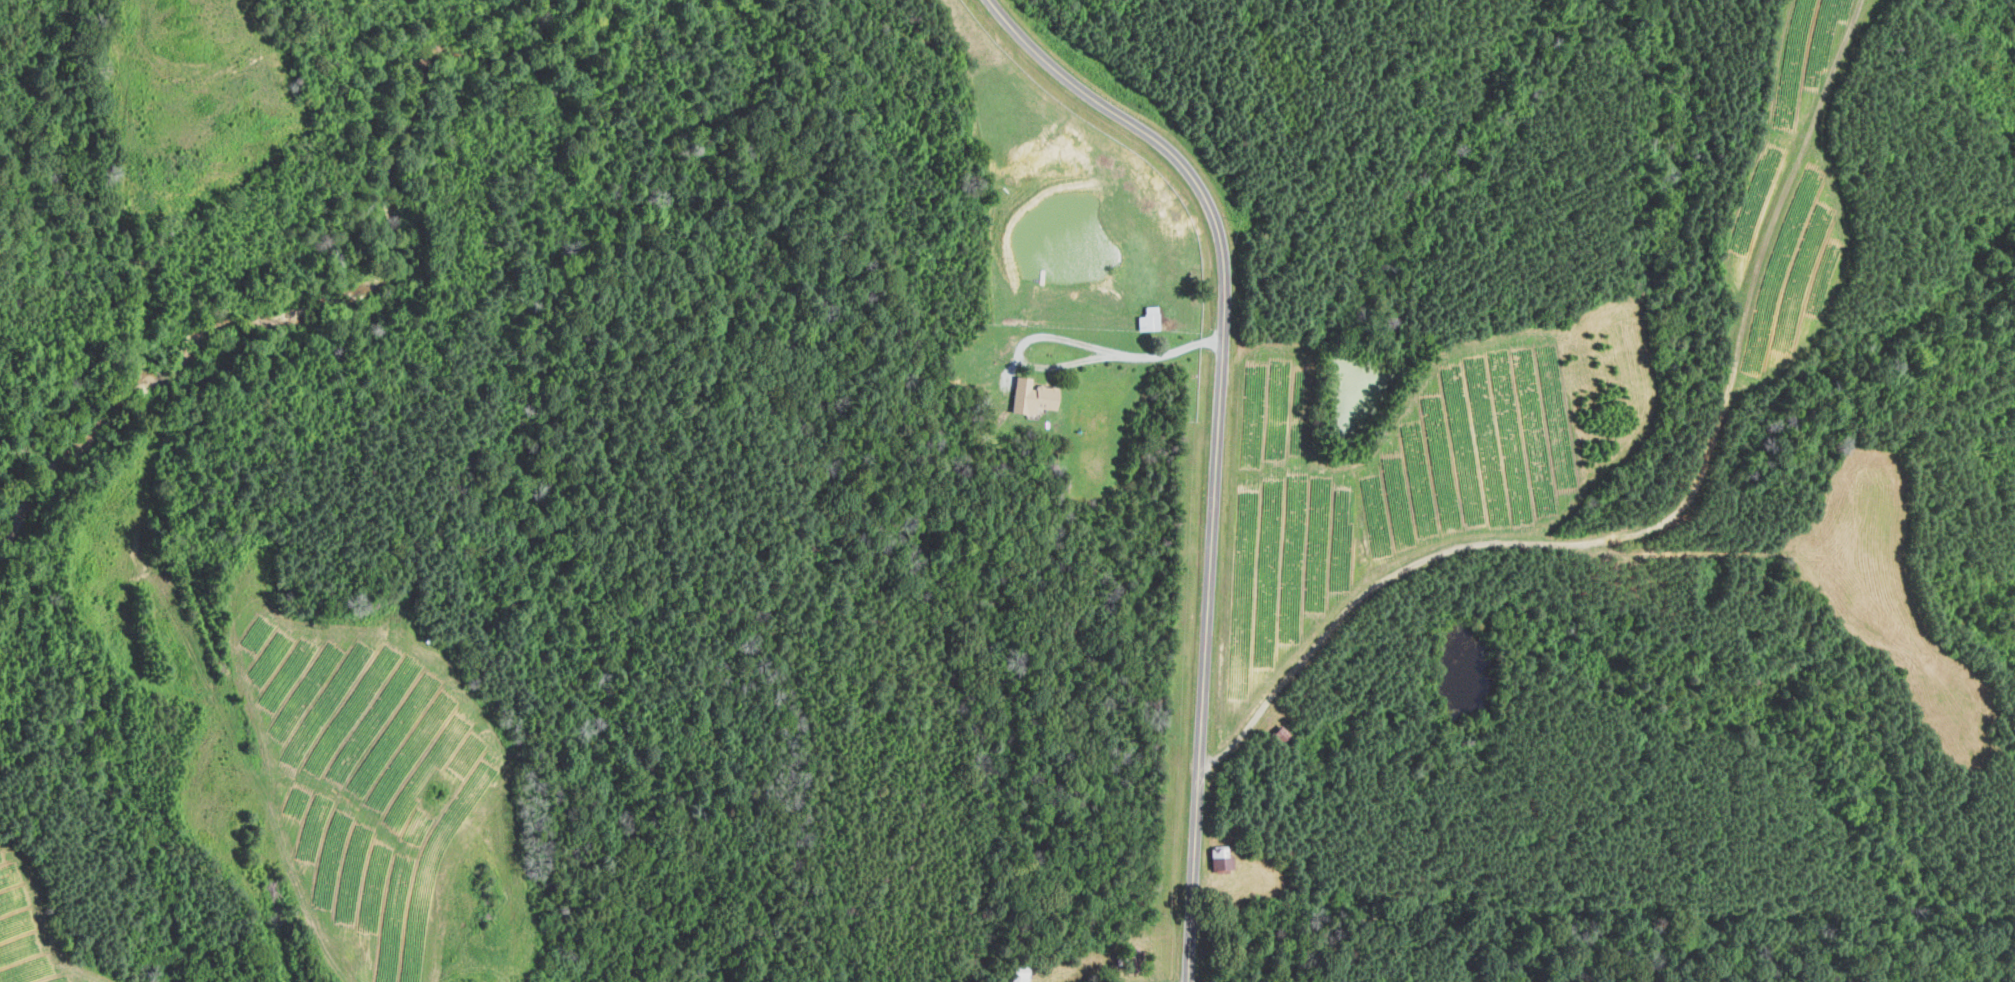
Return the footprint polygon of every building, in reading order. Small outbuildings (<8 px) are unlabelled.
[(1032,414),(1033,407),(1055,410),(1057,388),(1029,385),(1030,378),(1012,376),(1008,412),(1032,414)] [(1234,870),(1232,855),(1224,856),(1223,847),(1207,849),(1210,873),(1234,870)]
